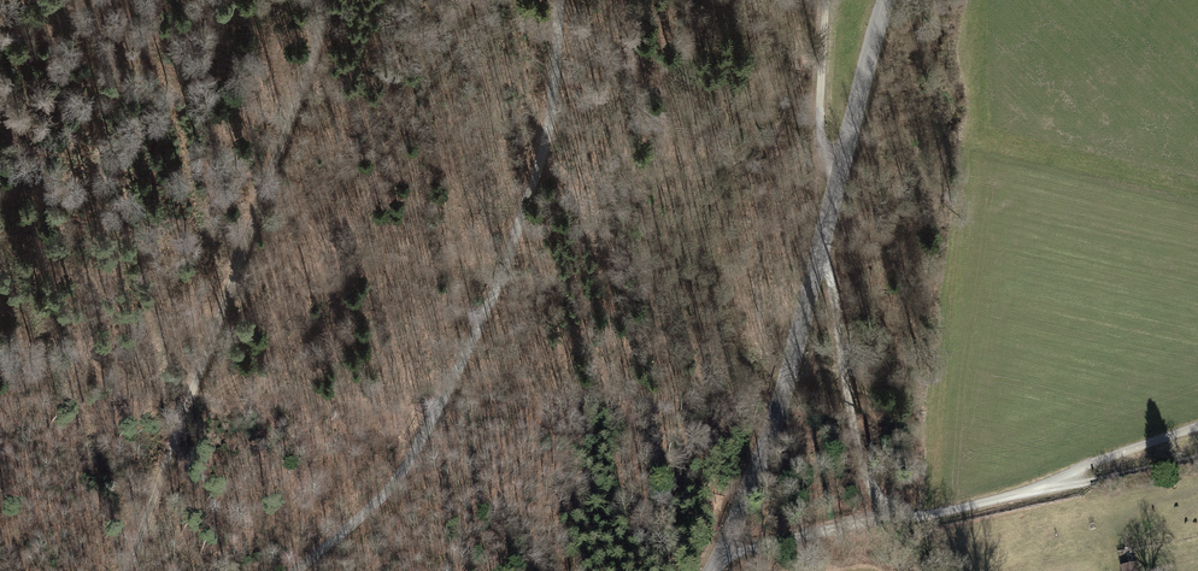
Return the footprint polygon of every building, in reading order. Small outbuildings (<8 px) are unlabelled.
[(1122,570),(1140,570),(1139,563),(1122,565),(1122,570)]
